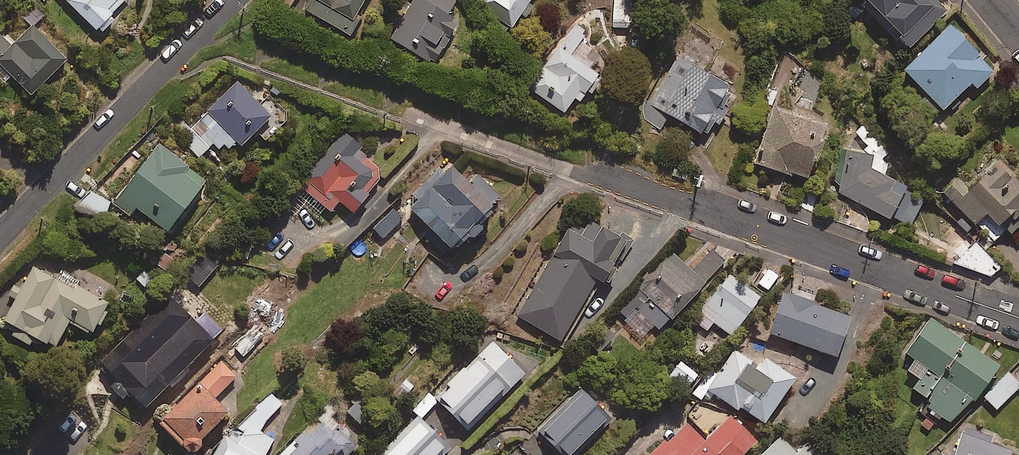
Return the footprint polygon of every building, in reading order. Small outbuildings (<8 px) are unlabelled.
[(93,26),(119,0),(66,0),(93,26)] [(303,9),(348,32),(358,14),(353,12),(359,0),(308,0),(303,9)] [(389,37),(431,61),(456,19),(445,13),(452,0),(410,0),(389,37)] [(493,14),(485,26),(502,37),(525,0),(470,0),(493,14)] [(611,26),(630,27),(631,0),(612,0),(611,26)] [(938,0),(869,0),(907,42),(945,8),(938,0)] [(993,67),(949,21),(902,65),(940,105),(968,78),(975,85),(993,67)] [(565,113),(605,56),(580,38),(584,32),(572,23),(528,86),(565,113)] [(0,34),(0,80),(3,83),(11,74),(28,92),(63,58),(31,24),(9,44),(0,34)] [(737,87),(678,53),(650,103),(709,136),(737,87)] [(806,71),(792,109),(774,103),(753,159),(803,178),(824,122),(810,116),(824,77),(806,71)] [(262,105),(235,80),(190,128),(184,123),(174,133),(198,156),(212,141),(228,156),(254,128),(265,138),(285,117),(267,100),(262,105)] [(359,154),(364,148),(343,130),(298,184),(330,211),(339,200),(351,210),(382,173),(359,154)] [(203,176),(155,141),(111,201),(127,213),(133,205),(165,228),(203,176)] [(872,155),(854,146),(832,188),(888,217),(900,194),(888,188),(893,178),(867,165),(872,155)] [(995,155),(968,184),(956,173),(941,190),(994,239),(1005,226),(1010,231),(1018,221),(1018,218),(1015,215),(1018,211),(1018,177),(995,155)] [(491,211),(487,207),(498,194),(477,173),(469,181),(449,162),(407,205),(432,230),(426,236),(443,251),(451,243),(455,247),(491,211)] [(108,201),(89,188),(80,202),(99,214),(108,201)] [(624,238),(587,218),(578,234),(567,228),(518,315),(564,341),(600,277),(605,280),(614,265),(610,263),(624,238)] [(956,244),(950,261),(992,274),(997,257),(956,244)] [(722,260),(708,246),(688,267),(669,250),(615,307),(625,317),(635,306),(659,328),(722,260)] [(106,298),(34,259),(1,319),(12,325),(8,332),(26,341),(29,335),(50,347),(65,318),(89,331),(106,298)] [(758,293),(728,272),(699,312),(729,333),(758,293)] [(813,299),(782,288),(767,331),(834,353),(847,314),(813,302),(813,299)] [(191,315),(174,297),(148,323),(143,318),(99,363),(115,378),(109,384),(120,395),(125,391),(142,408),(221,328),(200,306),(191,315)] [(997,363),(928,317),(905,351),(918,360),(911,370),(919,376),(912,387),(928,398),(924,403),(950,421),(968,395),(973,399),(997,363)] [(654,334),(637,319),(622,335),(638,351),(654,334)] [(263,334),(255,327),(234,349),(242,356),(263,334)] [(522,370),(491,340),(465,368),(462,365),(433,395),(467,428),(522,370)] [(747,357),(733,348),(706,387),(735,407),(737,403),(762,420),(793,376),(753,348),(747,357)] [(235,375),(219,359),(198,381),(195,378),(156,419),(186,448),(225,408),(213,397),(235,375)] [(1007,371),(983,395),(995,408),(1018,384),(1018,382),(1007,371)] [(606,413),(581,388),(539,429),(563,454),(606,413)] [(280,401),(268,393),(234,444),(226,438),(215,454),(263,454),(274,438),(261,430),(280,401)] [(323,411),(279,454),(341,454),(354,442),(323,411)] [(729,414),(705,438),(685,418),(648,454),(737,454),(754,438),(729,414)] [(417,417),(379,454),(438,454),(447,446),(417,417)] [(987,440),(990,431),(963,422),(952,454),(1006,454),(1009,448),(987,440)] [(806,440),(795,450),(779,434),(758,454),(821,454),(806,440)]
